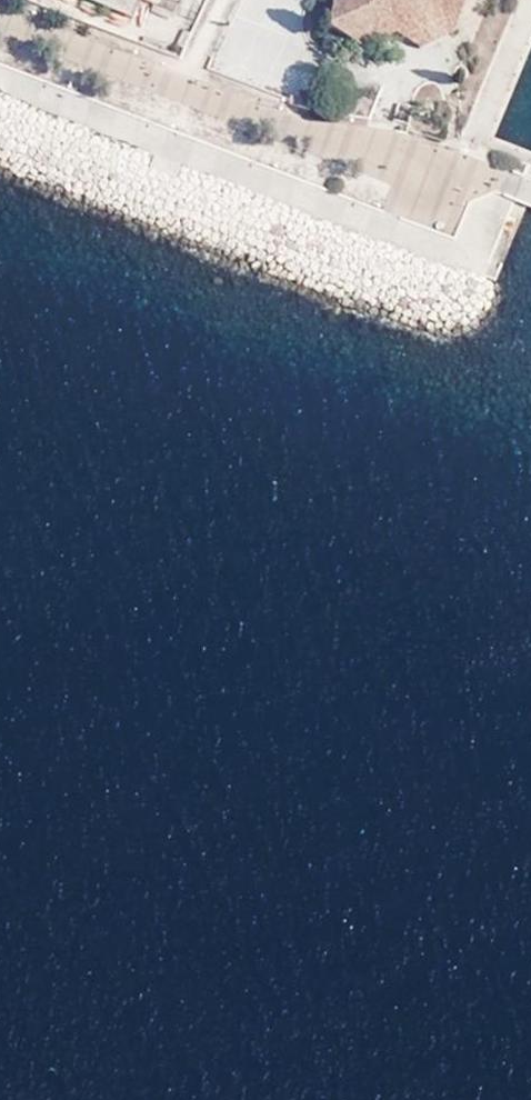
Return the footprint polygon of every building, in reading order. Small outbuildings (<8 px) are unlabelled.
[(136,15),(143,0),(100,0),(136,15)] [(333,10),(332,24),(352,39),(384,22),(399,31),(422,21),(428,26),(462,13),(467,0),(337,0),(333,10)] [(417,44),(455,31),(462,13),(428,26),(422,21),(399,31),(417,44)] [(361,47),(399,31),(384,22),(352,39),(361,47)]
